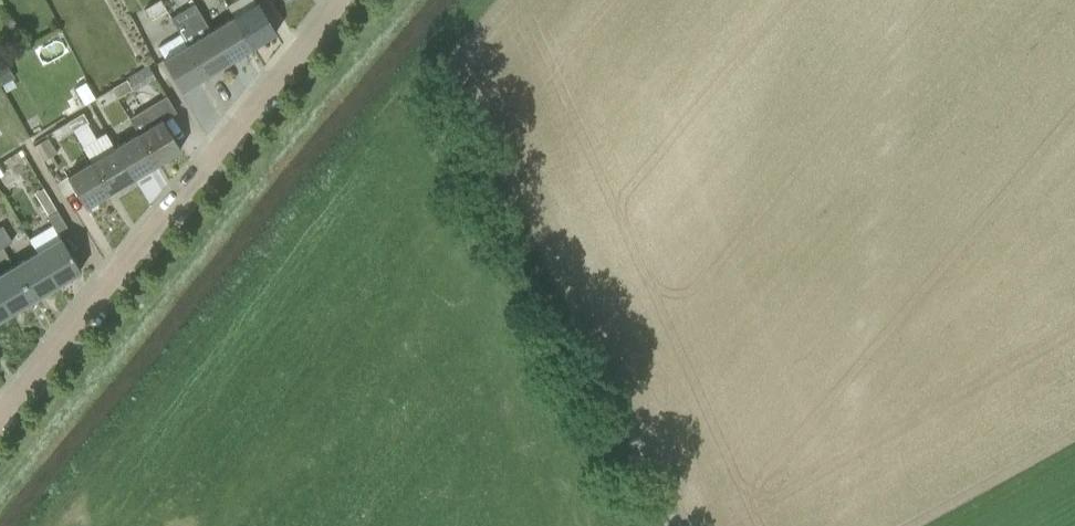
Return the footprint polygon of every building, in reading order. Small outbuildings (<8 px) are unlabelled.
[(161,0),(157,0),(144,7),(150,18),(166,8),(161,0)] [(206,75),(229,61),(211,31),(212,30),(196,2),(172,17),(188,44),(187,45),(206,75)] [(277,32),(258,2),(235,16),(253,47),(277,32)] [(211,31),(229,61),(253,47),(235,16),(212,30),(211,31)] [(163,59),(182,90),(206,75),(187,45),(163,59)] [(0,64),(0,78),(2,81),(14,75),(6,60),(0,64)] [(127,78),(112,87),(118,97),(134,88),(155,77),(149,66),(127,78)] [(102,107),(118,97),(112,87),(96,96),(102,107)] [(139,132),(157,163),(181,149),(163,119),(171,115),(162,101),(131,118),(139,132)] [(84,111),(68,121),(74,131),(90,121),(84,111)] [(68,121),(52,130),(58,140),(74,131),(68,121)] [(157,163),(139,132),(115,147),(133,177),(157,163)] [(49,136),(36,144),(45,160),(55,154),(50,146),(54,144),(49,136)] [(91,161),(110,192),(133,177),(115,147),(91,161)] [(59,167),(54,158),(48,162),(53,170),(59,167)] [(67,175),(86,206),(110,192),(91,161),(67,175)] [(57,232),(67,226),(57,210),(48,216),(57,232)] [(0,226),(0,240),(4,246),(13,241),(3,224),(0,226)] [(38,252),(57,285),(81,271),(70,251),(62,238),(38,252)] [(15,266),(34,299),(57,285),(38,252),(15,266)] [(10,313),(34,299),(15,266),(0,275),(0,295),(10,313)] [(10,313),(0,295),(0,319),(10,313)]
